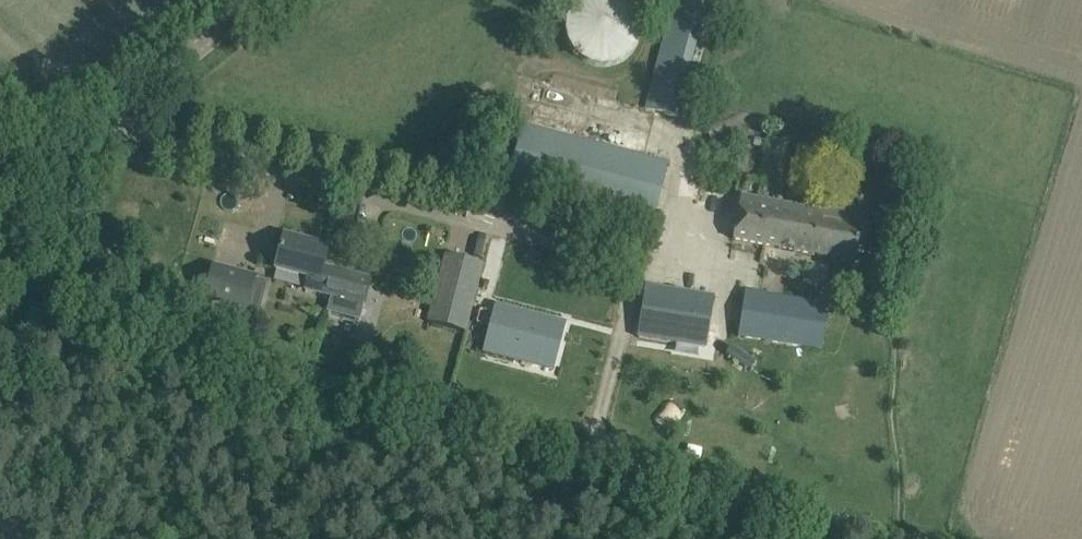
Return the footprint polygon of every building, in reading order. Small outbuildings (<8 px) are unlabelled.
[(564,31),(566,42),(572,51),(579,59),(589,65),(600,67),(611,67),(621,63),(630,56),(637,47),(641,37),(642,26),(640,15),(634,6),(629,0),(577,0),(576,1),(569,10),(565,20),(564,31)] [(644,110),(676,118),(706,0),(672,0),(644,110)] [(513,166),(507,187),(508,187),(541,196),(638,221),(651,224),(667,163),(643,157),(643,156),(524,124),(513,166)] [(822,212),(740,197),(732,240),(854,263),(860,228),(821,221),(822,212)] [(283,236),(274,270),(307,279),(304,289),(331,296),(326,313),(359,321),(363,305),(370,280),(323,268),(328,248),(283,236)] [(444,255),(427,322),(465,332),(483,265),(444,255)] [(255,275),(212,264),(203,300),(246,311),(255,275)] [(646,286),(637,337),(672,343),(673,338),(706,343),(713,296),(712,296),(709,318),(644,307),(647,286),(646,286)] [(745,292),(738,337),(755,339),(764,341),(819,350),(827,306),(823,305),(745,292)] [(494,304),(482,353),(513,361),(515,355),(543,362),(549,337),(555,339),(560,321),(494,304)]
